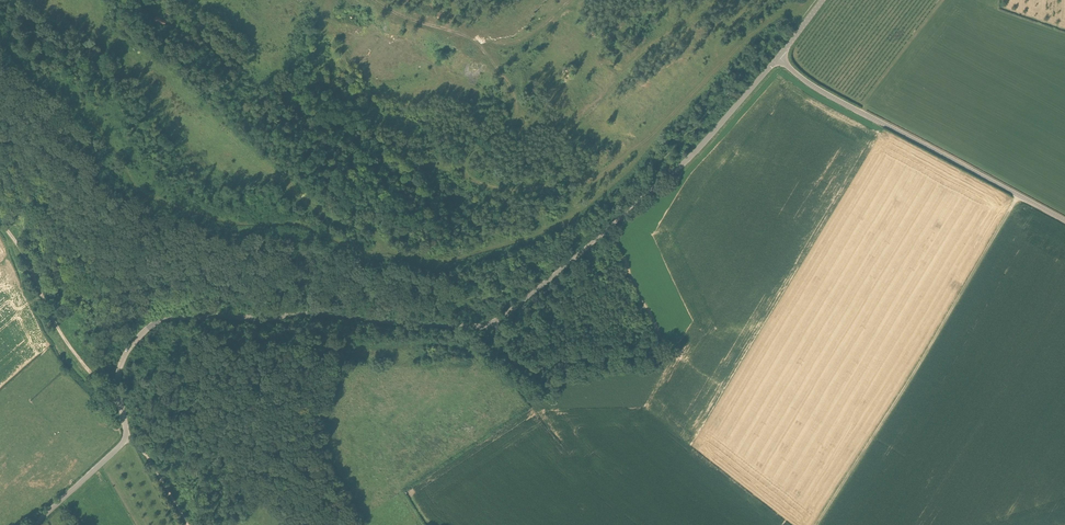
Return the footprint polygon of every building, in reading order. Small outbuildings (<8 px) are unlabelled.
[(166,22),(156,16),(154,20),(163,25),(166,22)]
